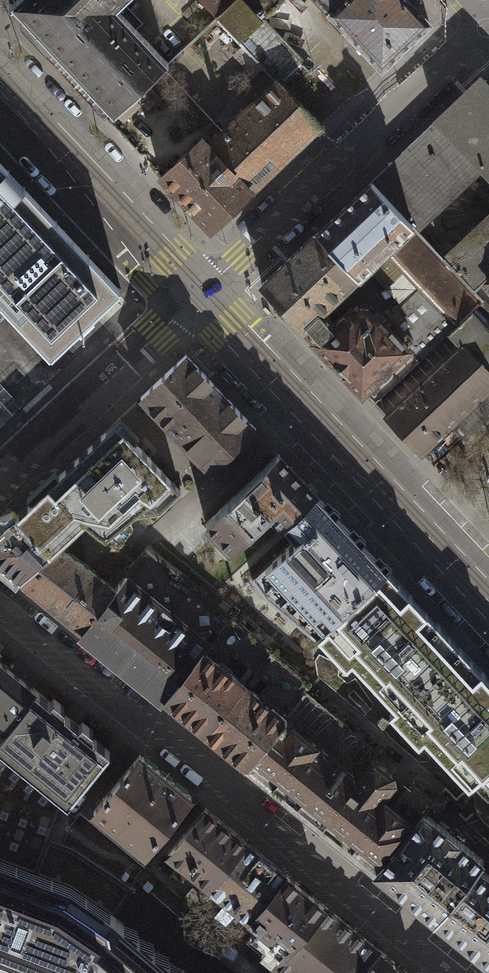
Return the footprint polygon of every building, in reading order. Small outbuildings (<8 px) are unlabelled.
[(11,4),(112,113),(165,64),(114,9),(124,0),(15,0),(11,4)] [(231,0),(200,0),(214,15),(231,0)] [(214,15),(275,81),(298,60),(261,20),(283,1),(282,0),(231,0),(214,15)] [(330,13),(344,0),(318,0),(330,13)] [(330,13),(381,67),(428,23),(406,0),(344,0),(330,13)] [(480,77),(435,119),(479,166),(488,176),(488,86),(480,77)] [(222,145),(214,152),(251,191),(318,128),(275,81),(216,138),(222,145)] [(388,164),(432,211),(479,166),(435,119),(388,164)] [(211,228),(251,191),(214,152),(200,137),(161,174),(211,228)] [(49,354),(118,291),(0,164),(0,301),(49,354)] [(372,180),(415,227),(432,211),(388,164),(372,180)] [(259,284),(301,329),(321,311),(366,269),(384,252),(415,286),(397,303),(380,318),(419,359),(483,300),(474,290),(443,256),(415,227),(372,180),(259,284)] [(486,278),(488,276),(488,212),(443,256),(474,290),(486,278)] [(384,252),(366,269),(397,303),(415,286),(384,252)] [(483,300),(419,359),(373,401),(419,453),(451,423),(486,390),(488,387),(488,305),(483,300)] [(373,401),(419,359),(380,318),(369,307),(357,308),(354,312),(348,307),(332,321),(321,311),(301,329),(373,401)] [(186,355),(141,397),(210,470),(255,428),(186,355)] [(486,390),(451,423),(466,438),(488,416),(488,393),(486,390)] [(49,552),(59,543),(59,544),(85,520),(105,536),(133,513),(160,509),(181,490),(115,421),(15,516),(49,552)] [(283,526),(316,494),(278,454),(206,523),(232,551),(271,513),(283,526)] [(265,599),(314,639),(317,636),(387,570),(316,494),(283,526),(296,539),(252,581),(265,599)] [(15,516),(0,530),(0,564),(20,580),(49,552),(15,516)] [(49,552),(20,580),(82,630),(115,589),(114,588),(59,544),(59,543),(49,552)] [(148,546),(114,588),(115,589),(82,630),(164,697),(203,649),(209,642),(210,643),(230,618),(201,594),(203,591),(148,546)] [(389,712),(390,713),(460,647),(387,570),(317,636),(347,667),(352,662),(395,707),(389,712)] [(203,649),(214,657),(217,653),(224,659),(232,650),(254,668),(271,649),(232,616),(230,618),(210,643),(209,642),(203,649)] [(460,647),(390,713),(418,744),(424,738),(469,786),(479,776),(488,767),(488,678),(460,647)] [(205,730),(244,682),(214,657),(203,649),(164,697),(205,730)] [(270,681),(259,694),(285,716),(305,692),(312,683),(271,649),(254,668),(270,681)] [(35,689),(0,660),(0,732),(35,689)] [(246,764),(285,716),(259,694),(244,682),(205,730),(246,764)] [(0,732),(0,747),(67,802),(110,750),(93,736),(93,729),(82,720),(78,724),(65,713),(64,705),(53,696),(50,701),(35,689),(0,732)] [(377,871),(425,812),(434,801),(412,782),(393,806),(380,796),(393,781),(392,774),(375,760),(380,754),(305,692),(285,716),(246,764),(377,871)] [(36,871),(45,846),(69,856),(127,894),(132,887),(72,849),(48,839),(59,812),(67,802),(0,747),(0,857),(36,871)] [(93,812),(145,853),(191,796),(139,755),(93,812)] [(479,776),(488,786),(488,767),(479,776)] [(205,807),(169,852),(210,885),(246,841),(205,807)] [(435,918),(478,866),(483,859),(425,812),(377,871),(435,918)] [(246,841),(210,885),(249,917),(285,873),(246,841)] [(25,972),(78,972),(83,960),(112,916),(127,894),(69,856),(45,846),(36,871),(0,857),(0,964),(25,972)] [(478,866),(435,918),(488,962),(488,875),(478,866)] [(325,905),(285,873),(249,917),(259,925),(246,941),(273,964),(325,905)] [(325,905),(273,964),(284,972),(355,972),(376,947),(325,905)] [(78,972),(181,972),(183,969),(168,963),(166,960),(168,955),(153,950),(150,947),(152,942),(137,937),(134,934),(137,929),(121,923),(112,916),(83,960),(78,972)] [(376,947),(355,972),(408,972),(376,947)] [(1,972),(25,972),(0,964),(0,972),(1,972)]
